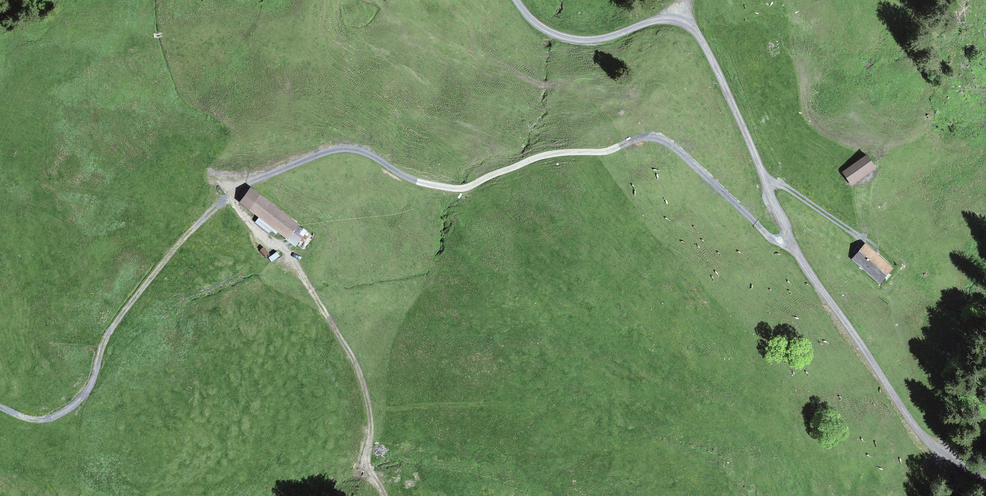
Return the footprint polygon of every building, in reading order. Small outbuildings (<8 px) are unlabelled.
[(845,173),(853,186),(880,167),(872,155),(845,173)] [(304,227),(263,197),(252,212),(293,242),(304,227)] [(853,262),(881,285),(895,269),(867,245),(853,262)]
